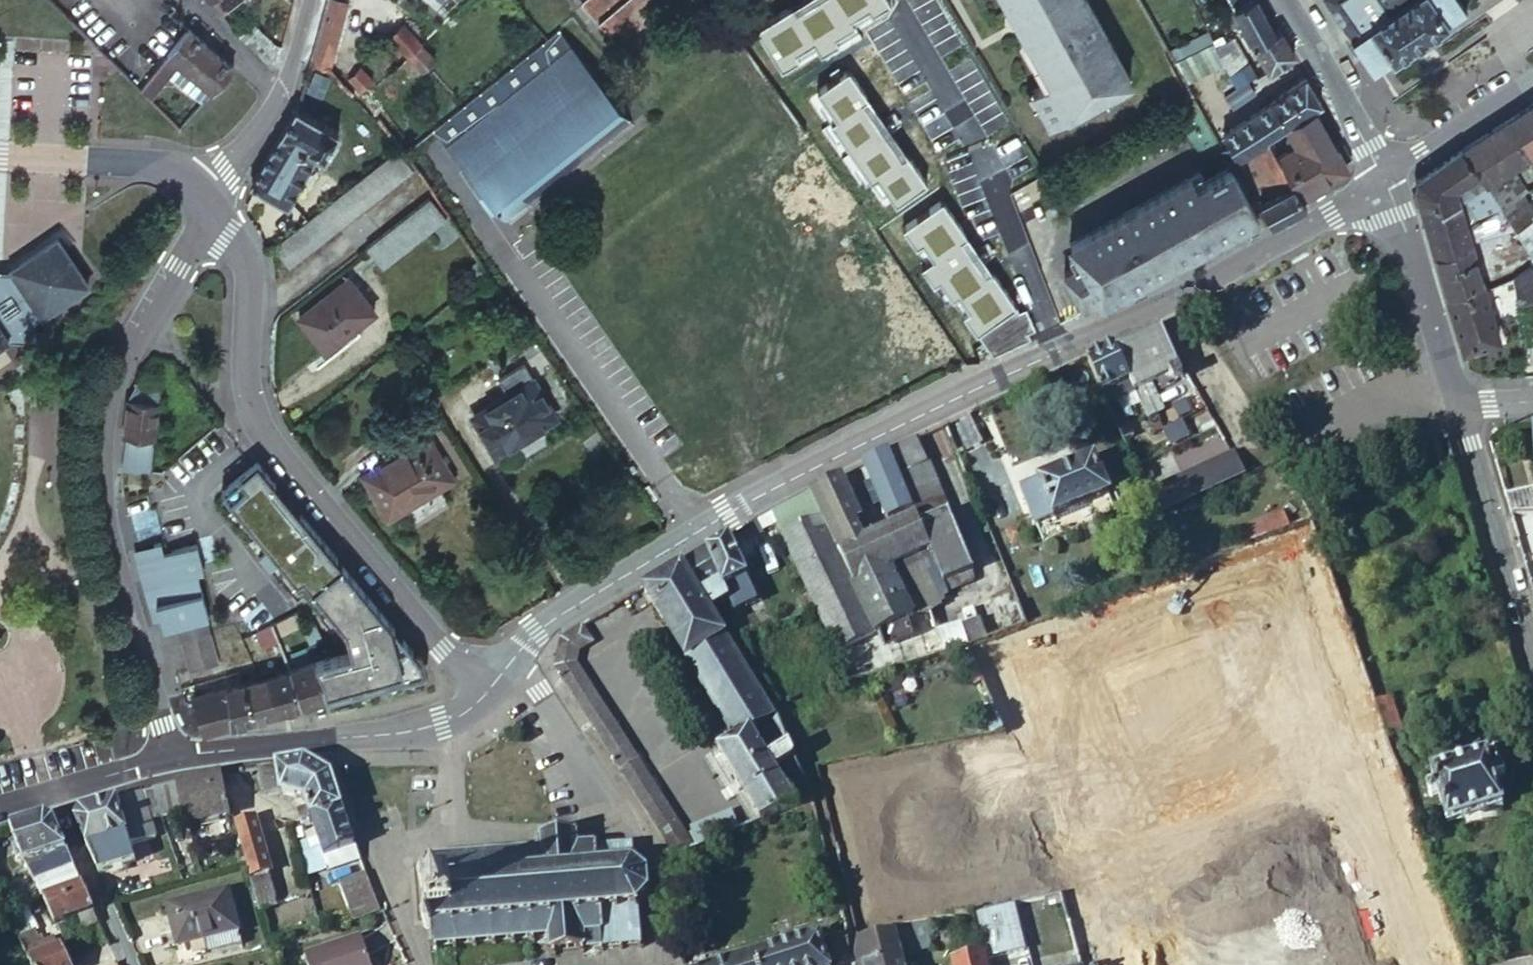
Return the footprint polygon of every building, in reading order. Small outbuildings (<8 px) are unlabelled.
[(306,65),(326,70),(345,3),(334,0),(325,0),(309,54),(306,65)] [(616,44),(670,0),(579,0),(616,44)] [(1027,38),(1032,35),(1013,0),(1006,0),(1027,38)] [(1087,0),(1013,0),(1032,35),(1027,38),(1051,82),(1033,91),(1051,123),(1131,79),(1087,0)] [(1274,34),(1256,0),(1254,0),(1245,5),(1242,0),(1224,0),(1254,48),(1274,34)] [(1352,37),(1350,39),(1371,71),(1391,58),(1393,60),(1449,22),(1447,20),(1466,8),(1461,0),(1328,0),(1352,37)] [(389,38),(422,71),(433,60),(401,26),(389,38)] [(245,44),(270,69),(277,48),(259,30),(245,44)] [(176,128),(231,69),(186,31),(138,91),(149,102),(181,66),(201,80),(166,118),(176,128)] [(1248,82),(1255,78),(1229,31),(1223,35),(1226,40),(1213,47),(1236,89),(1248,82)] [(1268,70),(1292,56),(1278,32),(1274,34),(1254,48),(1268,70)] [(373,52),(378,64),(386,57),(381,44),(373,52)] [(447,148),(509,225),(632,124),(569,48),(447,148)] [(355,72),(341,85),(351,95),(364,81),(355,72)] [(1286,125),(1313,107),(1320,103),(1306,79),(1272,101),(1286,125)] [(1254,94),(1248,82),(1236,89),(1223,96),(1230,108),(1254,94)] [(1252,115),(1266,138),(1286,125),(1272,101),(1252,115)] [(1506,120),(1529,157),(1532,154),(1532,103),(1519,112),(1508,119),(1506,120)] [(339,135),(293,107),(249,184),(287,205),(319,154),(325,159),(330,150),(334,153),(339,144),(335,142),(339,135)] [(1266,138),(1299,196),(1319,185),(1338,174),(1343,160),(1313,107),(1286,125),(1266,138)] [(1236,126),(1250,148),(1266,138),(1252,115),(1236,126)] [(1463,148),(1460,151),(1476,174),(1484,185),(1500,210),(1523,195),(1528,192),(1512,167),(1529,157),(1506,120),(1486,134),(1463,148)] [(1223,134),(1237,157),(1250,148),(1236,126),(1223,134)] [(1250,148),(1237,157),(1262,200),(1259,201),(1270,224),(1289,213),(1303,204),(1299,196),(1266,138),(1250,148)] [(392,147),(270,245),(288,267),(411,170),(392,147)] [(1414,191),(1420,211),(1455,187),(1459,201),(1469,195),(1483,218),(1478,221),(1484,231),(1505,218),(1500,210),(1484,185),(1476,174),(1460,151),(1439,164),(1432,169),(1417,179),(1414,191)] [(1201,171),(1073,243),(1083,262),(1066,271),(1085,305),(1101,296),(1119,286),(1122,291),(1142,280),(1155,272),(1171,264),(1170,261),(1193,248),(1194,251),(1217,238),(1224,234),(1236,228),(1255,217),(1259,215),(1242,184),(1232,166),(1206,181),(1201,171)] [(1481,293),(1486,291),(1467,227),(1459,201),(1455,187),(1420,211),(1423,219),(1431,246),(1444,289),(1448,302),(1481,293)] [(427,195),(365,243),(381,264),(444,215),(427,195)] [(1469,195),(1459,201),(1467,227),(1478,221),(1483,218),(1469,195)] [(1500,210),(1505,218),(1515,234),(1532,223),(1532,212),(1523,195),(1500,210)] [(1513,276),(1526,268),(1532,264),(1532,262),(1515,234),(1505,218),(1484,231),(1513,276)] [(1532,262),(1532,223),(1515,234),(1532,262)] [(8,338),(4,333),(8,331),(29,332),(30,320),(41,313),(42,315),(88,284),(55,237),(0,276),(0,343),(8,338)] [(1171,264),(1173,267),(1196,254),(1194,251),(1193,248),(1170,261),(1171,264)] [(1505,281),(1516,305),(1532,296),(1526,287),(1532,283),(1532,264),(1526,268),(1513,276),(1505,281)] [(298,318),(322,350),(373,311),(347,279),(298,318)] [(1101,296),(1105,301),(1114,296),(1122,291),(1119,286),(1101,296)] [(1458,335),(1463,350),(1500,341),(1486,291),(1481,293),(1448,302),(1458,335)] [(1180,371),(1159,325),(1136,335),(1100,352),(1096,354),(1086,358),(1119,439),(1130,435),(1119,409),(1114,396),(1134,387),(1169,371),(1173,380),(1182,375),(1180,371)] [(471,415),(493,452),(552,416),(519,359),(493,374),(505,395),(471,415)] [(147,469),(149,438),(156,384),(134,382),(123,400),(120,436),(123,436),(121,466),(147,469)] [(1134,387),(1114,396),(1119,409),(1140,400),(1134,387)] [(971,412),(956,419),(968,445),(983,438),(971,412)] [(360,476),(386,519),(454,478),(429,436),(411,445),(402,431),(377,446),(386,461),(360,476)] [(922,452),(916,437),(914,438),(889,451),(897,470),(907,465),(904,460),(922,452)] [(879,500),(887,517),(892,515),(899,513),(912,507),(897,470),(889,451),(869,461),(864,464),(871,480),(879,500)] [(912,507),(916,515),(920,524),(947,513),(922,452),(904,460),(907,465),(897,470),(912,507)] [(1152,519),(1239,479),(1227,454),(1141,492),(1152,519)] [(257,460),(223,491),(310,587),(344,556),(257,460)] [(1015,491),(1030,527),(1103,496),(1088,460),(1015,491)] [(833,648),(850,682),(870,675),(905,665),(932,657),(918,627),(881,641),(875,629),(912,612),(889,564),(930,548),(920,524),(916,515),(903,521),(895,524),(891,526),(875,533),(861,538),(852,518),(855,517),(837,477),(809,489),(819,508),(778,530),(810,598),(815,607),(825,630),(833,648)] [(879,500),(871,480),(864,483),(872,503),(879,500)] [(639,490),(649,504),(656,499),(646,485),(639,490)] [(1505,495),(1509,509),(1509,513),(1532,513),(1532,486),(1505,495)] [(809,489),(769,512),(778,530),(819,508),(809,489)] [(892,515),(895,524),(903,521),(899,513),(892,515)] [(920,524),(930,548),(944,582),(971,570),(947,513),(920,524)] [(1516,535),(1532,529),(1532,513),(1509,513),(1516,535)] [(1235,531),(1240,546),(1252,542),(1283,531),(1278,516),(1235,531)] [(717,541),(706,548),(722,586),(746,574),(728,535),(717,541)] [(158,629),(214,618),(198,544),(165,550),(163,542),(141,546),(158,629)] [(706,548),(681,563),(709,610),(718,604),(725,617),(734,614),(726,594),(722,586),(706,548)] [(706,732),(761,819),(795,804),(772,767),(780,763),(804,801),(810,798),(799,767),(777,713),(773,716),(709,610),(681,563),(663,574),(642,587),(724,721),(706,732)] [(726,594),(734,614),(742,633),(752,630),(746,618),(752,616),(740,588),(726,594)] [(1026,625),(1022,616),(977,633),(982,642),(989,639),(1026,625)] [(946,653),(970,646),(963,622),(939,629),(946,653)] [(600,738),(617,727),(574,659),(576,646),(590,638),(581,624),(571,630),(559,638),(554,665),(561,676),(585,714),(600,738)] [(275,640),(269,625),(254,632),(261,647),(275,640)] [(192,637),(179,641),(188,671),(217,662),(209,633),(192,637)] [(287,670),(292,683),(319,677),(314,661),(287,670)] [(263,671),(265,676),(274,674),(272,668),(263,671)] [(265,676),(275,713),(288,709),(299,706),(292,683),(287,670),(274,674),(265,676)] [(252,674),(254,679),(265,676),(263,671),(256,673),(252,674)] [(241,683),(251,719),(267,715),(275,713),(265,676),(254,679),(241,683)] [(323,700),(319,677),(292,683),(299,706),(314,702),(323,700)] [(222,688),(229,725),(240,722),(251,719),(241,683),(229,686),(222,688)] [(222,688),(192,696),(193,702),(202,732),(215,729),(229,725),(222,688)] [(1005,729),(994,705),(981,710),(985,719),(944,730),(945,741),(1005,729)] [(668,856),(752,822),(749,815),(688,839),(617,727),(600,738),(603,742),(622,773),(659,834),(664,843),(668,856)] [(1438,797),(1447,826),(1502,806),(1493,779),(1504,776),(1498,756),(1487,759),(1486,754),(1430,772),(1435,788),(1428,791),(1430,800),(1438,797)] [(304,801),(310,817),(341,807),(329,772),(304,759),(272,764),(265,765),(258,766),(263,793),(279,795),(280,798),(304,801)] [(231,811),(220,773),(201,776),(158,787),(154,788),(165,823),(185,817),(187,824),(231,811)] [(74,818),(97,869),(133,859),(125,834),(150,828),(144,811),(156,808),(150,789),(139,792),(111,800),(86,806),(78,809),(74,818)] [(351,847),(355,846),(341,807),(310,817),(327,869),(343,864),(339,851),(351,847)] [(41,897),(81,881),(71,856),(54,819),(43,815),(11,826),(10,827),(23,861),(35,885),(41,897)] [(185,817),(165,823),(167,831),(187,824),(185,817)] [(246,862),(252,884),(267,879),(265,874),(270,872),(254,818),(235,824),(241,847),(246,862)] [(597,846),(597,842),(577,844),(576,836),(581,835),(580,830),(576,831),(576,827),(571,828),(571,831),(546,833),(547,829),(543,829),(543,832),(541,833),(541,835),(536,835),(537,838),(540,838),(541,847),(525,848),(525,844),(521,844),(522,848),(508,850),(507,846),(502,846),(502,850),(489,852),(488,848),(483,849),(484,852),(471,853),(470,849),(465,849),(465,854),(451,856),(450,851),(446,851),(447,855),(431,857),(430,853),(426,853),(426,858),(424,858),(424,860),(420,860),(420,864),(424,863),(425,877),(422,877),(420,878),(418,881),(417,884),(423,889),(425,917),(423,917),(421,918),(421,919),(420,921),(420,923),(422,926),(423,927),(425,927),(429,927),(431,940),(428,941),(428,945),(431,944),(431,946),(434,946),(435,950),(438,950),(438,947),(454,945),(454,949),(459,948),(458,945),(473,943),(473,947),(478,946),(478,942),(493,941),(492,944),(496,944),(497,941),(512,940),(512,943),(516,943),(516,939),(530,938),(531,940),(535,941),(535,938),(548,936),(548,946),(546,946),(546,951),(552,950),(552,954),(556,954),(555,950),(578,948),(578,952),(582,951),(583,947),(599,946),(600,950),(602,950),(603,949),(604,946),(619,944),(619,949),(624,948),(624,943),(637,942),(637,946),(639,948),(641,946),(642,943),(646,943),(645,938),(641,939),(640,924),(644,924),(644,920),(640,920),(639,910),(642,909),(643,905),(641,902),(647,893),(650,894),(652,889),(648,887),(648,879),(651,878),(649,873),(645,874),(637,865),(641,862),(638,858),(635,858),(635,846),(638,847),(639,843),(635,843),(635,839),(631,839),(631,843),(616,845),(615,842),(611,843),(612,846),(597,846)] [(1069,919),(1080,964),(1105,964),(1094,923),(1135,909),(1136,914),(1165,903),(1174,931),(1199,923),(1197,917),(1307,881),(1309,887),(1335,879),(1321,832),(1293,840),(1295,845),(1185,881),(1183,875),(1158,883),(1158,882),(1088,905),(1091,913),(1069,919)] [(339,851),(343,864),(355,860),(351,847),(339,851)] [(354,920),(379,913),(365,872),(339,881),(354,920)] [(99,919),(81,881),(41,897),(54,923),(57,922),(75,915),(81,928),(99,921),(99,919)] [(24,904),(41,897),(35,885),(1,900),(6,911),(24,904)] [(166,905),(181,945),(211,934),(216,949),(245,940),(227,885),(166,905)] [(1013,902),(971,910),(978,937),(1020,928),(1013,902)] [(24,904),(6,911),(21,943),(23,948),(38,941),(33,929),(35,929),(24,904)] [(717,964),(831,964),(818,931),(717,964)] [(857,941),(855,958),(857,964),(904,964),(896,932),(857,941)] [(830,938),(835,959),(847,956),(846,935),(845,933),(830,938)] [(38,941),(23,948),(32,964),(71,964),(61,944),(57,945),(52,935),(38,941)] [(308,964),(367,964),(359,936),(304,951),(308,964)] [(982,952),(953,961),(954,964),(985,964),(982,952)]
